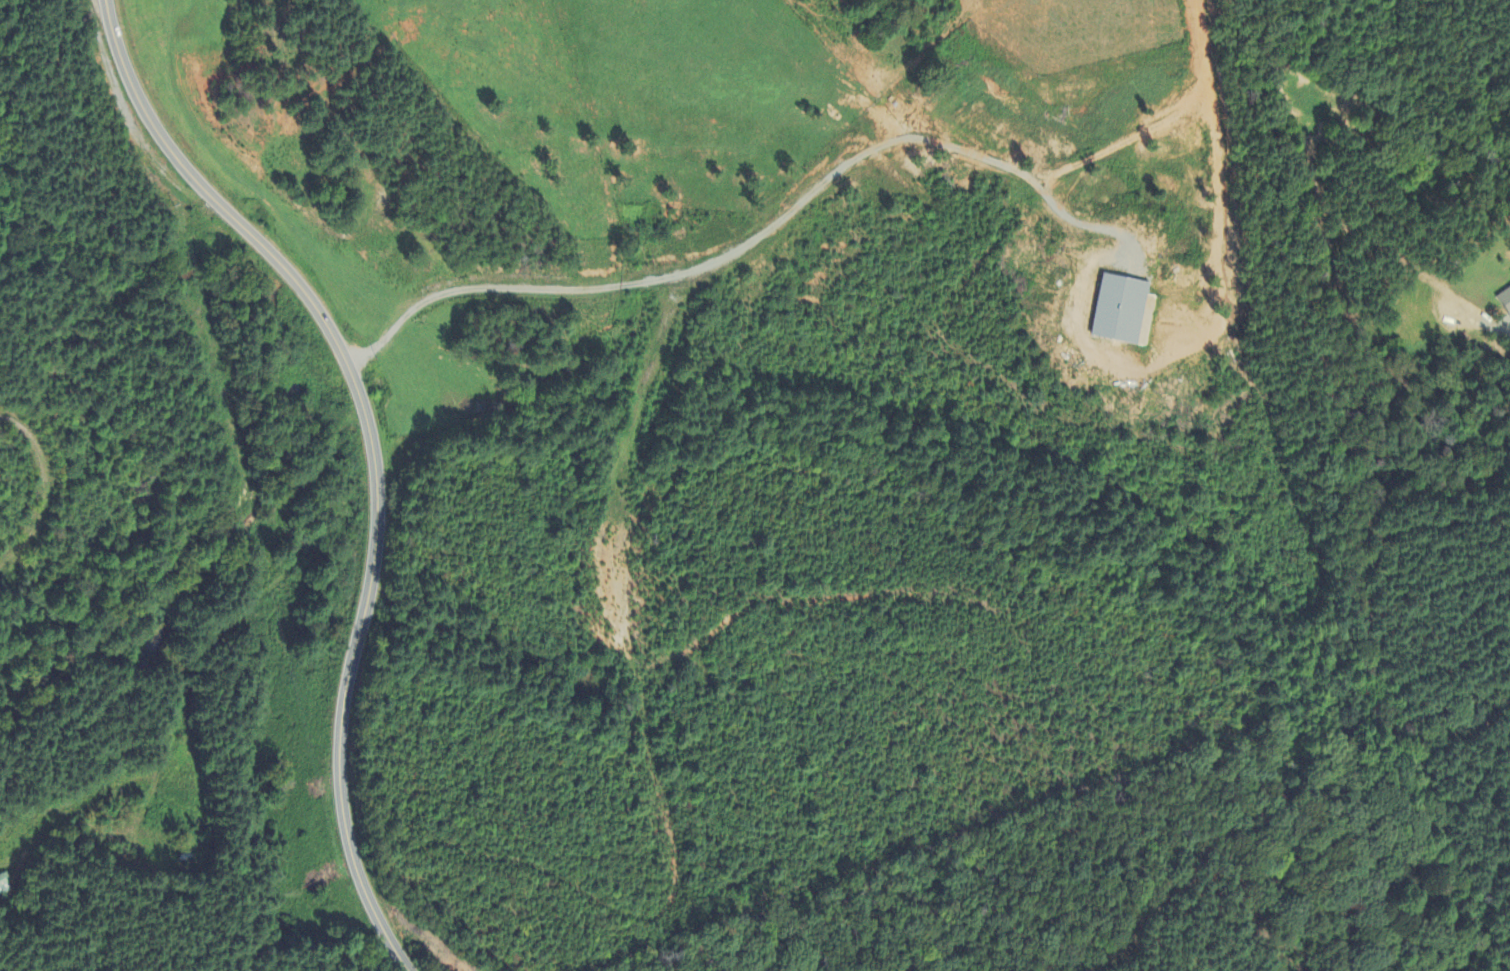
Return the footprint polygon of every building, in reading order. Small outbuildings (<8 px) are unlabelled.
[(1087,339),(1148,349),(1157,298),(1147,297),(1149,285),(1098,276),(1087,339)] [(1509,326),(1509,287),(1493,298),(1509,326)] [(11,894),(7,877),(0,878),(0,896),(11,894)]
